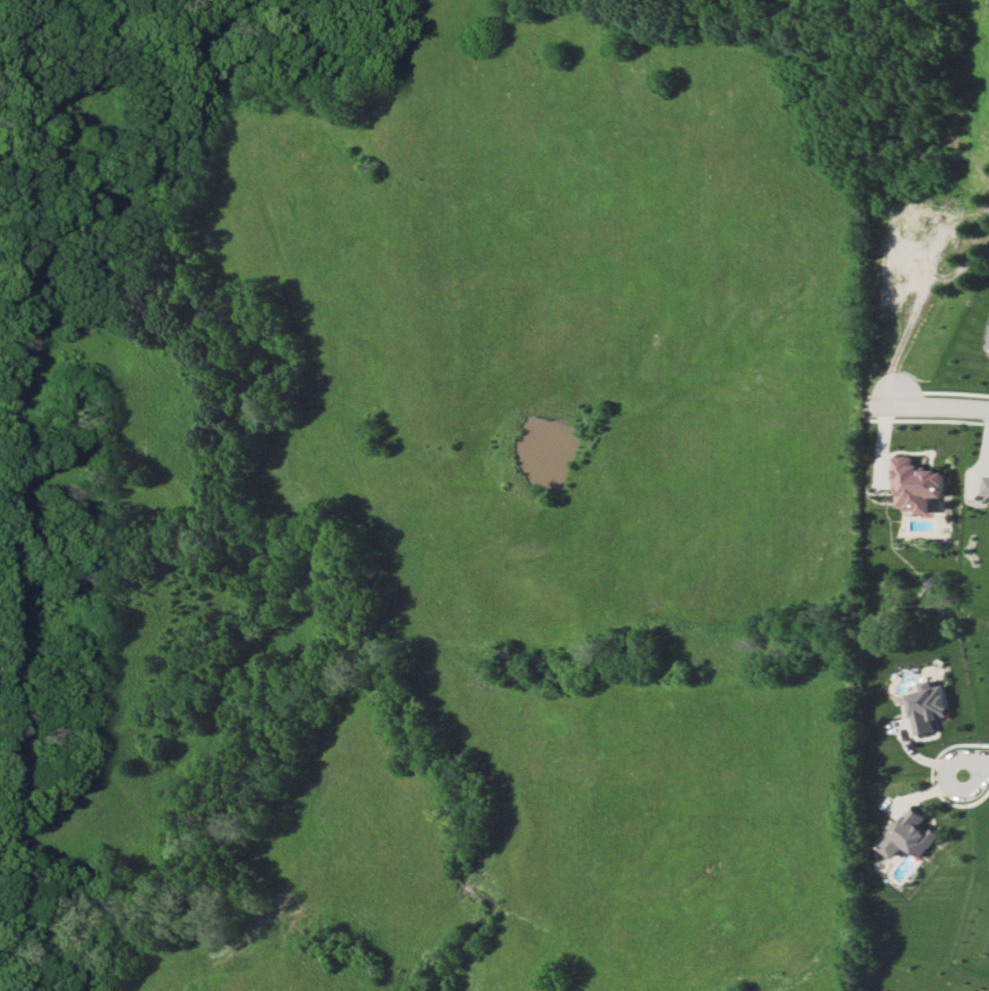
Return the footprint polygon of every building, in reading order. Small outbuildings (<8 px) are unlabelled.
[(894,455),(893,487),(898,487),(897,510),(930,512),(931,496),(944,496),(945,469),(915,468),(915,456),(894,455)] [(908,693),(917,735),(936,731),(934,719),(949,716),(942,685),(932,687),(931,679),(918,682),(920,691),(908,693)] [(923,823),(928,817),(913,805),(881,849),(895,859),(905,845),(922,858),(939,835),(923,823)]
